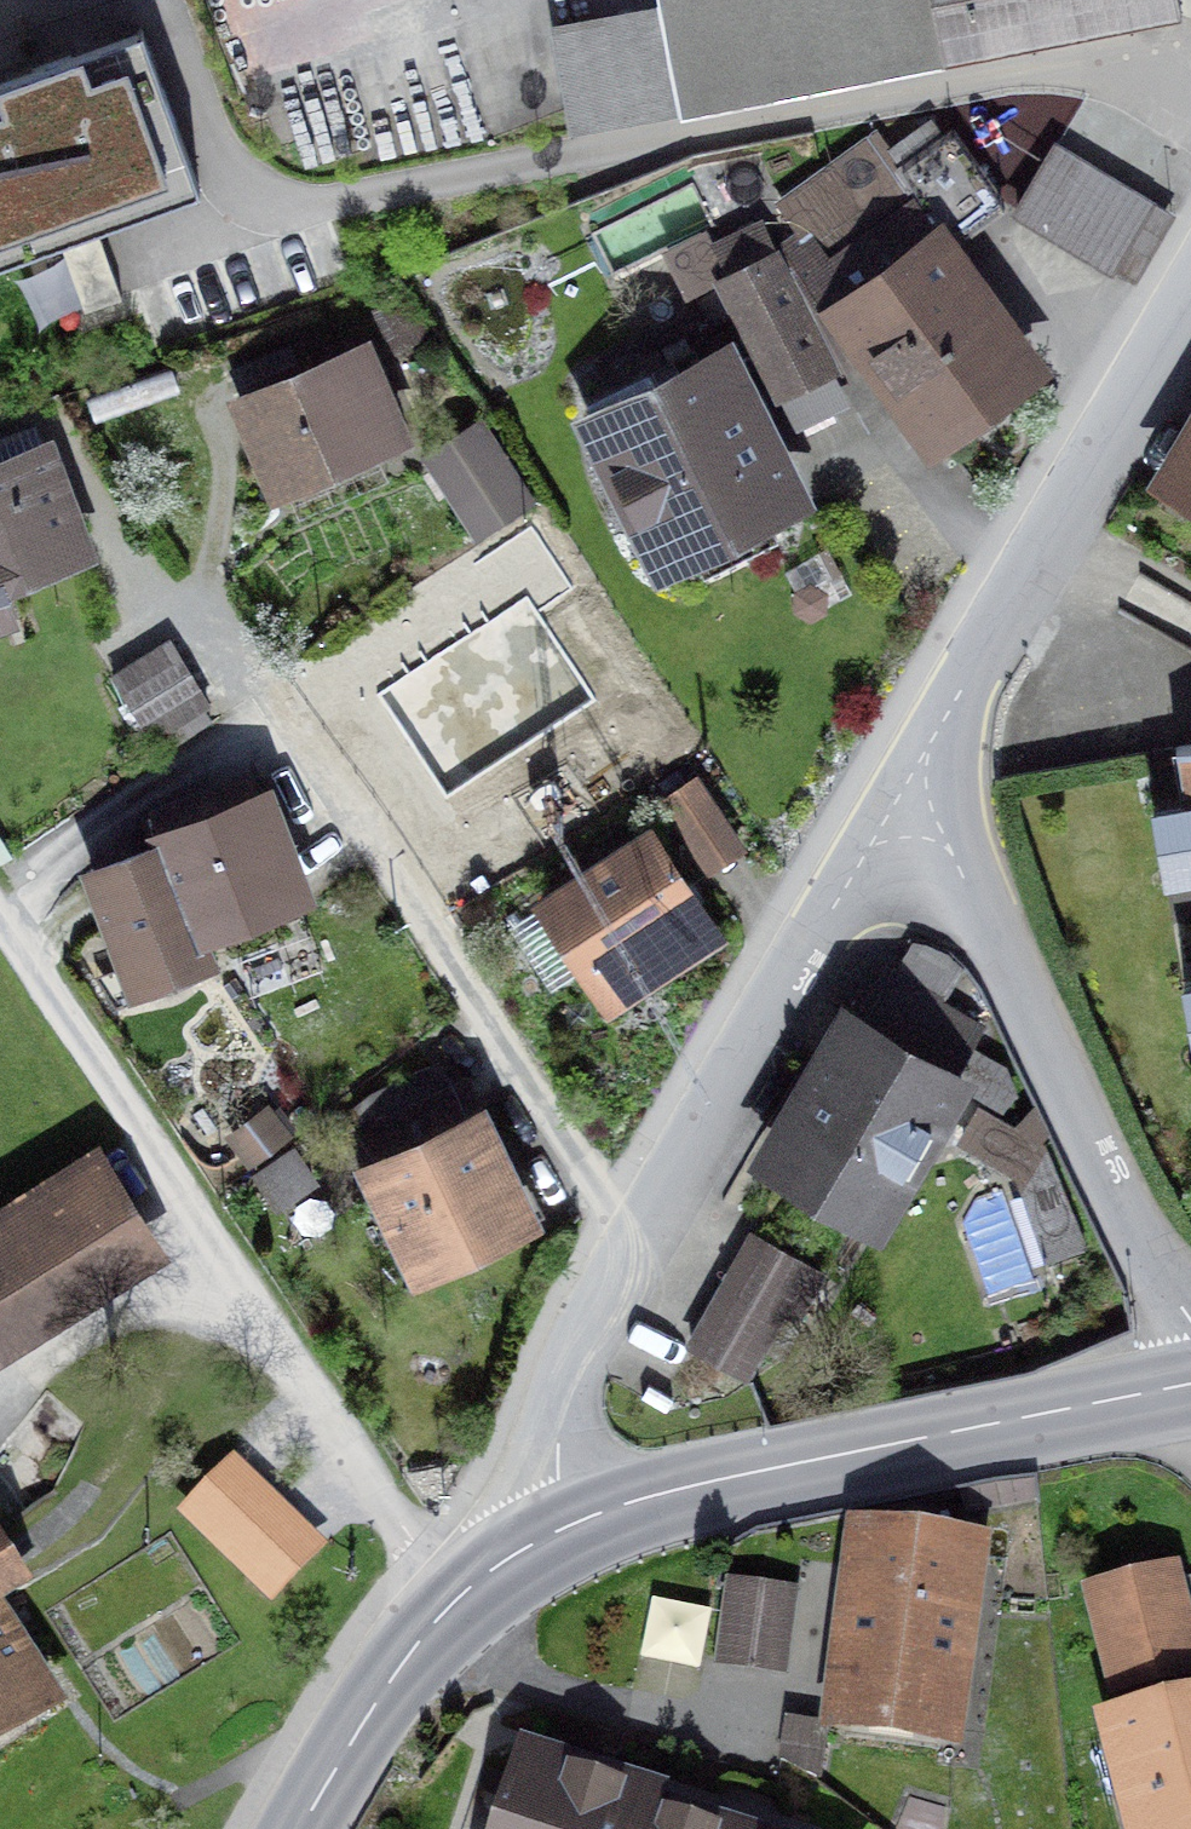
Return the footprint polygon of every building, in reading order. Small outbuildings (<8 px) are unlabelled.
[(664,11),(549,32),(569,138),(1176,24),(1172,0),(662,0),(664,11)] [(0,87),(0,233),(203,155),(154,28),(0,87)] [(1052,149),(1013,215),(1134,286),(1173,220),(1052,149)] [(814,314),(930,465),(1049,375),(934,223),(814,314)] [(717,281),(775,400),(836,370),(778,252),(717,281)] [(412,444),(366,334),(229,390),(275,500),(412,444)] [(731,337),(580,411),(661,576),(812,502),(731,337)] [(1153,490),(1190,509),(1190,418),(1153,490)] [(479,424),(424,459),(474,539),(529,505),(479,424)] [(57,431),(0,452),(0,610),(110,569),(57,431)] [(545,510),(497,537),(514,566),(561,538),(545,510)] [(549,560),(424,615),(473,729),(599,675),(549,560)] [(170,648),(117,678),(154,741),(207,710),(170,648)] [(1170,748),(1190,864),(1190,744),(1170,748)] [(702,770),(655,803),(705,875),(752,843),(702,770)] [(149,822),(156,841),(196,947),(314,902),(268,778),(149,822)] [(656,828),(531,904),(604,1022),(728,946),(656,828)] [(196,947),(156,841),(79,870),(130,1005),(207,976),(196,947)] [(973,1069),(838,994),(748,1155),(883,1230),(973,1069)] [(487,1099),(349,1166),(407,1285),(546,1218),(487,1099)] [(1044,1148),(978,1112),(960,1145),(1025,1181),(1044,1148)] [(0,1207),(0,1361),(168,1255),(98,1145),(0,1207)] [(826,1273),(752,1232),(694,1335),(749,1365),(780,1309),(800,1319),(826,1273)] [(235,1449),(176,1508),(271,1600),(329,1541),(235,1449)] [(69,1704),(2,1604),(45,1575),(2,1510),(0,1511),(0,1750),(69,1704)] [(987,1539),(850,1520),(822,1726),(958,1745),(987,1539)] [(1081,1592),(1113,1712),(1190,1692),(1190,1623),(1176,1567),(1081,1592)] [(796,1590),(730,1580),(718,1663),(784,1673),(796,1590)] [(655,1594),(644,1655),(704,1667),(716,1605),(655,1594)] [(1125,1828),(1190,1828),(1190,1692),(1113,1712),(1096,1717),(1125,1828)] [(827,1728),(786,1721),(776,1785),(817,1791),(827,1728)] [(646,1803),(652,1783),(511,1745),(488,1828),(639,1828),(646,1803)] [(646,1803),(639,1828),(739,1828),(646,1803)]
